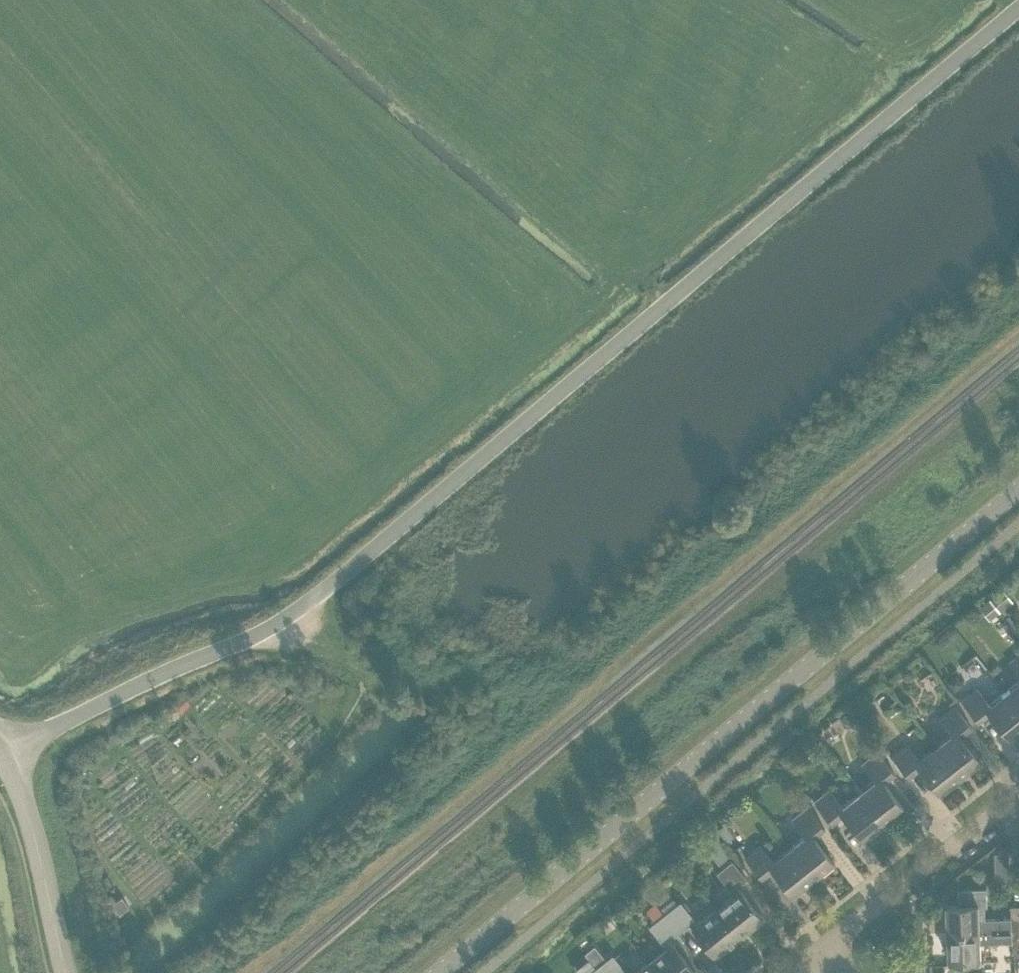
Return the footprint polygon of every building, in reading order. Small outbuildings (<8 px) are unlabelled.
[(998,592),(988,599),(993,604),(999,612),(1008,605),(998,592)] [(987,600),(979,606),(984,614),(988,619),(999,612),(993,604),(988,599),(987,600)] [(1018,676),(1018,654),(1008,663),(1018,676)] [(956,673),(946,681),(953,691),(963,683),(956,673)] [(1005,691),(1018,709),(1018,680),(1005,691)] [(1009,738),(1018,730),(1018,709),(1005,691),(989,704),(976,688),(961,700),(978,722),(989,713),(1009,738)] [(960,735),(971,727),(954,705),(939,718),(951,733),(935,746),(960,777),(980,761),(960,735)] [(919,768),(939,793),(960,777),(935,746),(919,758),(907,743),(891,755),(908,776),(919,768)] [(861,764),(874,779),(858,792),(883,823),(903,807),(883,782),(894,773),(877,751),(861,764)] [(842,814),(862,840),(883,823),(858,792),(842,805),(829,789),(814,801),(831,823),(842,814)] [(788,847),(813,878),(833,862),(813,837),(824,828),(808,806),(792,819),(804,834),(788,847)] [(727,821),(716,829),(725,841),(735,834),(727,821)] [(713,846),(712,855),(718,863),(729,854),(719,841),(713,846)] [(792,895),(813,878),(788,847),(772,860),(760,844),(744,856),(761,878),(772,869),(792,895)] [(716,872),(734,894),(715,909),(738,937),(762,918),(740,889),(739,889),(736,886),(746,878),(732,860),(716,872)] [(1007,868),(995,868),(996,878),(1010,878),(1010,868),(1007,868)] [(1012,917),(985,919),(985,906),(988,906),(987,888),(959,889),(959,904),(947,905),(949,932),(1018,929),(1018,905),(1011,905),(1012,917)] [(673,897),(660,907),(664,913),(676,903),(677,902),(673,897)] [(691,928),(714,956),(738,937),(715,909),(697,923),(680,900),(677,902),(676,903),(664,913),(678,931),(688,924),(691,927),(691,928)] [(654,902),(645,910),(654,921),(661,915),(663,913),(654,902)] [(666,947),(648,962),(657,972),(693,972),(695,971),(672,943),(669,939),(678,931),(664,913),(663,913),(661,915),(654,921),(648,925),(666,947)] [(1018,953),(1018,929),(949,932),(950,960),(981,958),(981,943),(1013,941),(1014,953),(1018,953)] [(612,953),(596,966),(601,972),(627,972),(612,953)] [(648,962),(633,972),(657,972),(648,962)]
